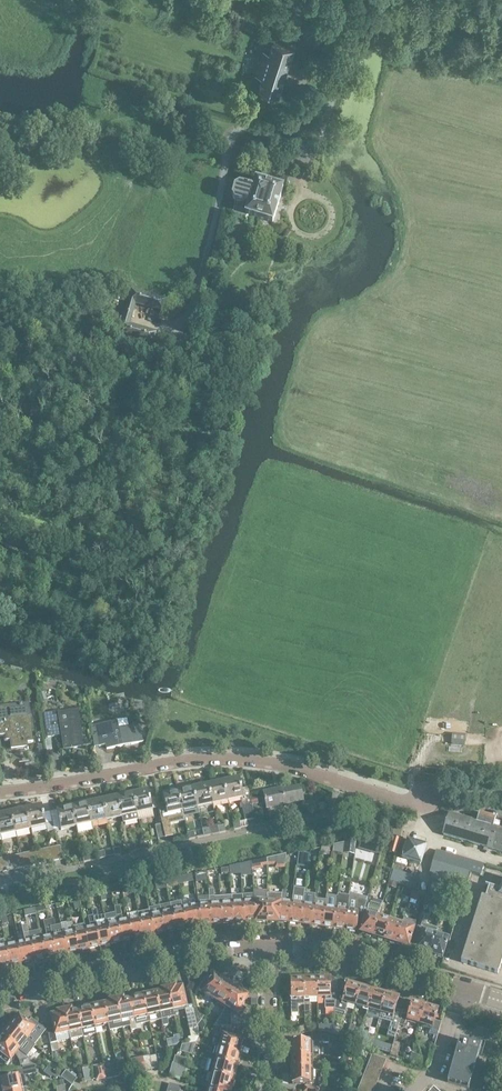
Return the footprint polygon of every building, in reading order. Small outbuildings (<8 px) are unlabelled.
[(262,77),(258,89),(279,95),(294,48),(273,41),(269,52),(263,50),(255,75),(262,77)] [(246,218),(247,216),(273,223),(283,189),(255,181),(253,189),(240,186),(235,189),(232,199),(236,204),(233,215),(246,218)] [(131,289),(127,303),(164,313),(168,300),(131,289)] [(158,333),(121,322),(118,335),(154,346),(158,333)] [(0,708),(0,736),(6,735),(6,741),(10,741),(11,749),(27,748),(27,749),(28,749),(28,743),(33,742),(29,705),(22,706),(22,705),(19,705),(20,706),(0,708)] [(60,711),(44,714),(48,738),(62,735),(64,750),(71,749),(71,750),(74,749),(74,748),(83,747),(77,711),(61,714),(60,711)] [(127,720),(95,727),(99,747),(106,745),(107,750),(144,742),(140,725),(129,727),(127,720)] [(452,744),(465,745),(466,735),(453,733),(452,744)] [(224,781),(228,802),(241,799),(245,821),(254,819),(252,812),(250,800),(247,788),(241,789),(239,778),(224,781)] [(224,781),(208,785),(213,805),(228,802),(224,781)] [(208,785),(193,788),(198,809),(213,805),(208,785)] [(304,801),(301,787),(286,790),(285,788),(262,793),(266,809),(304,801)] [(193,788),(178,791),(184,818),(198,815),(198,809),(193,788)] [(148,790),(133,793),(138,820),(154,817),(148,790)] [(165,804),(158,805),(162,825),(165,838),(173,836),(170,824),(184,821),(184,818),(178,791),(163,795),(165,804)] [(133,793),(117,797),(122,817),(123,823),(131,821),(138,820),(133,793)] [(117,797),(102,800),(106,820),(121,817),(117,797)] [(261,803),(259,798),(250,800),(252,812),(258,811),(256,804),(261,803)] [(102,800),(87,803),(91,823),(106,820),(102,800)] [(352,801),(350,809),(356,811),(359,803),(352,801)] [(87,803),(72,806),(76,827),(78,826),(79,833),(93,830),(91,823),(87,803)] [(41,805),(26,809),(30,829),(46,826),(48,832),(54,831),(52,824),(46,825),(41,805)] [(59,823),(52,824),(54,831),(60,829),(60,830),(76,827),(72,806),(56,810),(59,823)] [(26,809),(11,812),(15,832),(30,829),(26,809)] [(0,814),(0,836),(15,832),(11,812),(0,814)] [(444,835),(484,847),(483,851),(487,852),(488,848),(501,852),(501,829),(493,826),(496,817),(479,812),(477,820),(475,819),(475,821),(450,814),(444,835)] [(233,824),(235,830),(247,828),(245,821),(233,824)] [(165,838),(162,825),(155,826),(158,839),(165,838)] [(209,829),(202,831),(203,837),(211,836),(209,829)] [(397,848),(400,837),(401,838),(403,829),(393,830),(392,836),(394,836),(391,846),(397,848)] [(188,834),(189,840),(203,837),(202,831),(188,834)] [(364,847),(380,852),(383,844),(367,838),(364,847)] [(347,839),(345,851),(355,853),(357,841),(347,839)] [(407,839),(401,858),(421,864),(427,845),(407,839)] [(344,843),(334,846),(333,852),(343,854),(344,843)] [(128,846),(130,853),(137,851),(135,845),(128,846)] [(58,846),(50,848),(53,861),(63,859),(60,846),(58,846)] [(329,855),(331,846),(321,848),(321,854),(329,855)] [(50,848),(41,850),(44,863),(53,861),(50,848)] [(41,850),(35,851),(38,864),(44,863),(41,850)] [(35,851),(26,853),(29,866),(38,864),(35,851)] [(432,874),(427,894),(460,904),(466,884),(469,873),(480,876),(484,864),(436,851),(430,873),(432,874)] [(26,853),(19,855),(22,868),(29,866),(26,853)] [(19,855),(11,857),(14,870),(22,868),(19,855)] [(83,856),(84,863),(91,861),(89,855),(83,856)] [(286,856),(266,859),(267,867),(274,866),(274,869),(285,868),(286,856)] [(11,857),(5,858),(8,871),(14,870),(11,857)] [(251,863),(251,864),(251,872),(252,872),(252,871),(263,869),(263,867),(267,867),(266,859),(262,859),(262,861),(251,862),(251,863)] [(251,872),(251,864),(241,865),(242,873),(251,872)] [(419,878),(393,870),(389,881),(415,890),(419,878)] [(207,872),(195,874),(196,883),(208,881),(207,872)] [(190,875),(177,878),(178,885),(186,883),(185,881),(190,879),(190,875)] [(173,879),(165,881),(167,888),(174,886),(173,879)] [(480,898),(501,905),(501,883),(500,890),(484,885),(480,898)] [(214,889),(208,890),(209,907),(210,912),(211,924),(222,924),(220,905),(220,897),(215,897),(214,889)] [(292,904),(290,922),(301,924),(303,905),(305,890),(300,890),(294,889),(292,904)] [(412,891),(403,889),(401,896),(410,898),(412,891)] [(267,890),(253,890),(254,902),(253,902),(254,906),(255,921),(256,922),(267,922),(267,890)] [(267,890),(267,922),(279,922),(279,921),(281,902),(282,895),(267,895),(267,890)] [(281,902),(279,921),(290,922),(292,904),(285,903),(287,891),(283,890),(282,895),(281,902)] [(303,905),(301,924),(311,925),(314,906),(315,895),(310,894),(310,891),(305,890),(303,905)] [(420,894),(412,891),(410,898),(418,901),(420,894)] [(347,910),(344,930),(356,931),(357,921),(360,921),(360,923),(361,923),(363,915),(364,911),(368,897),(366,901),(358,899),(359,896),(349,894),(349,896),(347,910)] [(242,895),(231,896),(231,903),(232,904),(233,923),(244,922),(243,903),(242,895)] [(253,895),(242,895),(243,903),(244,922),(255,921),(254,906),(253,902),(253,895)] [(336,909),(333,928),(344,930),(347,910),(349,896),(338,895),(337,897),(336,909)] [(231,896),(220,897),(220,905),(222,924),(233,923),(232,904),(231,903),(231,896)] [(325,908),(322,927),(333,928),(336,909),(337,897),(331,897),(327,896),(327,897),(326,901),(325,908)] [(198,906),(197,907),(199,925),(200,925),(211,924),(210,912),(209,907),(208,897),(198,897),(199,906),(198,906)] [(364,919),(360,932),(365,934),(366,936),(370,938),(372,936),(378,917),(379,916),(378,915),(382,903),(372,900),(373,898),(368,897),(364,911),(363,915),(365,916),(364,919)] [(475,914),(501,922),(501,905),(480,898),(475,914)] [(314,906),(311,925),(322,927),(325,908),(326,901),(315,899),(314,906)] [(181,902),(170,904),(176,930),(187,928),(183,910),(181,902)] [(459,905),(453,903),(449,914),(455,917),(459,905)] [(170,904),(160,907),(165,932),(176,930),(170,904)] [(120,906),(115,907),(116,912),(116,913),(118,924),(122,942),(133,939),(129,921),(123,922),(120,906)] [(160,907),(150,909),(150,911),(151,916),(155,935),(165,932),(160,907)] [(192,908),(183,910),(187,928),(190,927),(199,925),(197,907),(192,908)] [(34,908),(26,910),(28,917),(36,915),(34,908)] [(97,909),(92,911),(93,916),(96,928),(100,946),(111,944),(107,926),(105,916),(98,917),(97,909)] [(423,931),(416,950),(418,951),(418,952),(422,953),(424,953),(429,954),(435,935),(436,935),(436,933),(438,929),(425,925),(427,918),(429,912),(423,910),(421,916),(418,927),(417,929),(423,931)] [(150,911),(139,913),(140,919),(144,937),(155,935),(151,916),(150,911)] [(138,912),(128,914),(129,921),(133,939),(144,937),(140,919),(139,913),(138,913),(138,912)] [(116,913),(105,916),(107,926),(111,944),(122,942),(118,924),(116,913)] [(470,930),(501,940),(501,922),(475,914),(470,930)] [(91,929),(85,931),(89,949),(100,946),(96,928),(93,916),(89,917),(91,929)] [(378,917),(372,936),(377,938),(378,940),(382,941),(384,940),(390,919),(379,916),(378,917)] [(402,925),(396,944),(401,945),(402,948),(405,949),(408,948),(414,929),(416,922),(404,918),(402,923),(402,925)] [(390,919),(384,940),(389,942),(390,944),(394,945),(396,944),(402,925),(402,923),(390,919)] [(53,920),(48,921),(52,938),(56,956),(67,954),(63,936),(61,926),(55,927),(53,920)] [(47,939),(41,940),(45,958),(56,956),(52,938),(48,921),(43,922),(47,939)] [(69,934),(63,936),(67,954),(78,951),(74,933),(73,927),(72,923),(67,924),(69,934)] [(73,927),(74,933),(78,951),(89,949),(85,931),(84,925),(73,927)] [(19,945),(22,963),(23,963),(34,961),(30,943),(29,941),(26,926),(22,927),(25,944),(19,945)] [(27,926),(26,926),(29,941),(30,943),(34,961),(45,958),(41,940),(39,932),(29,934),(27,926)] [(465,946),(501,958),(501,940),(470,930),(465,946)] [(435,935),(429,954),(430,955),(431,956),(435,957),(436,957),(441,958),(447,939),(436,935),(435,935)] [(0,940),(0,966),(0,968),(11,966),(7,948),(5,948),(4,940),(0,940)] [(19,945),(7,948),(11,966),(17,964),(22,963),(19,945)] [(461,962),(498,973),(501,961),(501,958),(465,946),(461,962)] [(199,990),(214,999),(225,982),(214,975),(207,985),(203,982),(199,990)] [(297,980),(290,980),(291,1014),(298,1014),(298,1005),(304,1005),(304,1000),(304,994),(304,980),(303,980),(301,978),(298,978),(297,980)] [(309,980),(304,980),(304,994),(304,1000),(318,999),(317,980),(316,980),(314,978),(311,978),(309,980)] [(318,978),(317,980),(318,999),(325,999),(325,1009),(335,1009),(338,993),(338,990),(330,990),(330,979),(329,978),(327,978),(326,979),(323,979),(322,978),(318,978)] [(225,982),(214,999),(226,1006),(237,989),(225,982)] [(335,1009),(335,1014),(344,1017),(347,1007),(348,1004),(355,1006),(361,988),(360,988),(358,987),(357,985),(354,984),(351,985),(347,984),(344,995),(338,993),(335,1009)] [(361,988),(355,1006),(368,1010),(373,991),(366,989),(366,987),(363,986),(361,988)] [(182,988),(169,991),(173,1010),(185,1008),(191,1037),(189,1038),(190,1043),(195,1042),(195,1043),(197,1042),(199,1036),(199,1033),(197,1026),(194,1011),(193,1005),(186,1007),(182,988)] [(224,1011),(215,1027),(232,1026),(231,1010),(242,1016),(246,1008),(242,1005),(248,996),(237,989),(226,1006),(223,1011),(224,1011)] [(169,991),(156,994),(162,1020),(163,1026),(169,1025),(167,1019),(175,1017),(173,1010),(169,991)] [(368,1010),(366,1016),(379,1019),(386,995),(384,994),(384,992),(381,991),(378,993),(373,991),(368,1010)] [(156,994),(143,997),(149,1023),(162,1020),(156,994)] [(386,995),(379,1019),(391,1023),(387,1037),(396,1039),(400,1025),(399,1025),(403,1013),(395,1011),(399,999),(392,997),(391,994),(388,994),(386,995)] [(143,997),(130,999),(136,1030),(142,1029),(141,1024),(149,1023),(143,997)] [(130,999),(117,1002),(123,1028),(130,1027),(131,1031),(136,1030),(130,999)] [(403,1013),(399,1025),(400,1025),(407,1027),(409,1021),(421,1025),(426,1007),(421,1005),(422,1003),(414,1001),(410,1015),(403,1013)] [(117,1002),(104,1005),(108,1024),(109,1031),(123,1028),(117,1002)] [(104,1005),(91,1008),(95,1027),(108,1024),(104,1005)] [(426,1007),(421,1025),(432,1028),(429,1035),(438,1037),(442,1024),(441,1024),(435,1022),(438,1010),(437,1010),(438,1008),(430,1005),(429,1007),(426,1007)] [(91,1008),(77,1011),(84,1038),(89,1037),(88,1036),(97,1034),(95,1027),(91,1008)] [(64,1014),(70,1039),(70,1041),(84,1038),(77,1011),(64,1014)] [(194,1011),(197,1026),(201,1020),(203,1018),(194,1011)] [(48,1034),(50,1044),(51,1049),(52,1049),(53,1052),(59,1051),(57,1043),(58,1042),(58,1041),(70,1039),(64,1014),(52,1016),(54,1029),(47,1031),(48,1034)] [(19,1016),(11,1027),(33,1044),(43,1030),(48,1034),(47,1031),(46,1023),(39,1025),(31,1019),(28,1023),(19,1016)] [(355,1026),(350,1024),(347,1031),(345,1039),(354,1041),(356,1035),(353,1034),(355,1026)] [(232,1026),(215,1027),(213,1028),(211,1031),(220,1033),(216,1048),(241,1055),(245,1041),(231,1037),(232,1032),(232,1026)] [(11,1027),(2,1037),(26,1056),(34,1046),(33,1044),(11,1027)] [(292,1049),(290,1051),(290,1054),(292,1055),(292,1056),(292,1057),(312,1056),(312,1057),(318,1056),(320,1056),(319,1043),(329,1043),(329,1035),(312,1036),(312,1038),(304,1039),(304,1042),(292,1043),(292,1049)] [(180,1036),(167,1038),(168,1045),(181,1043),(180,1036)] [(2,1037),(0,1040),(0,1053),(3,1055),(0,1059),(7,1065),(15,1055),(19,1061),(21,1067),(23,1067),(23,1069),(38,1065),(26,1056),(2,1037)] [(474,1044),(460,1040),(448,1083),(470,1089),(483,1041),(475,1039),(474,1044)] [(182,1045),(180,1052),(192,1055),(195,1043),(195,1042),(190,1043),(182,1045)] [(381,1045),(371,1042),(370,1048),(380,1050),(381,1045)] [(401,1044),(393,1042),(390,1056),(397,1057),(401,1044)] [(210,1054),(209,1060),(238,1067),(241,1055),(216,1048),(214,1055),(210,1054)] [(167,1053),(156,1055),(159,1067),(165,1066),(168,1059),(167,1053)] [(427,1059),(414,1055),(412,1061),(425,1065),(427,1059)] [(150,1056),(142,1058),(145,1071),(153,1070),(150,1056)] [(173,1064),(171,1072),(170,1075),(175,1076),(174,1079),(180,1080),(180,1078),(183,1079),(187,1067),(186,1067),(188,1060),(175,1056),(173,1064)] [(292,1063),(291,1064),(291,1070),(313,1069),(312,1057),(312,1056),(292,1057),(292,1062),(292,1063)] [(372,1056),(370,1062),(384,1066),(387,1060),(372,1056)] [(142,1058),(129,1060),(132,1074),(145,1071),(142,1058)] [(209,1060),(205,1072),(234,1080),(238,1067),(209,1060)] [(123,1062),(117,1063),(120,1076),(126,1075),(123,1062)] [(370,1062),(367,1068),(381,1073),(384,1066),(370,1062)] [(117,1063),(104,1066),(107,1079),(120,1076),(117,1063)] [(106,1079),(103,1065),(92,1067),(96,1081),(106,1079)] [(48,1067),(43,1073),(50,1078),(52,1076),(56,1079),(59,1075),(48,1067)] [(86,1083),(93,1081),(90,1068),(83,1069),(86,1083)] [(367,1068),(365,1074),(379,1079),(381,1073),(367,1068)] [(313,1069),(291,1070),(291,1077),(292,1078),(292,1084),(313,1083),(313,1069)] [(67,1071),(61,1078),(72,1086),(77,1080),(78,1079),(67,1071)] [(205,1072),(202,1086),(209,1088),(209,1090),(210,1090),(231,1090),(234,1080),(205,1072)] [(365,1074),(362,1081),(376,1085),(379,1079),(365,1074)] [(27,1088),(28,1088),(25,1075),(1,1080),(2,1085),(0,1086),(0,1088),(1,1090),(15,1090),(27,1088)] [(359,1087),(372,1090),(374,1090),(376,1085),(362,1081),(359,1087)]
